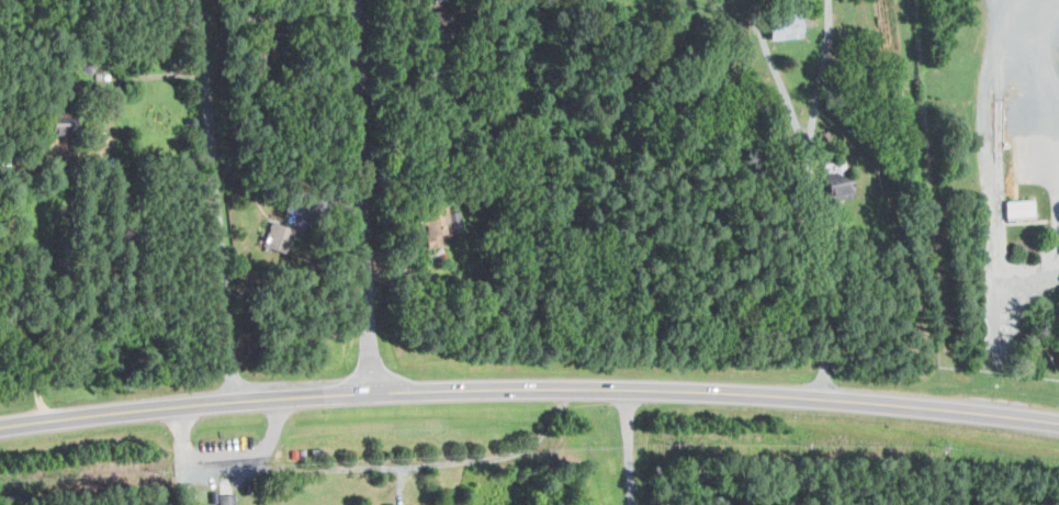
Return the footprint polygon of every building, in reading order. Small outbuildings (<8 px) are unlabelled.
[(799,15),(759,17),(759,40),(799,38),(799,15)] [(821,175),(829,203),(849,197),(842,169),(821,175)] [(1030,200),(1001,201),(1001,218),(1030,217),(1030,200)] [(222,504),(233,504),(232,494),(221,495),(222,504)]
